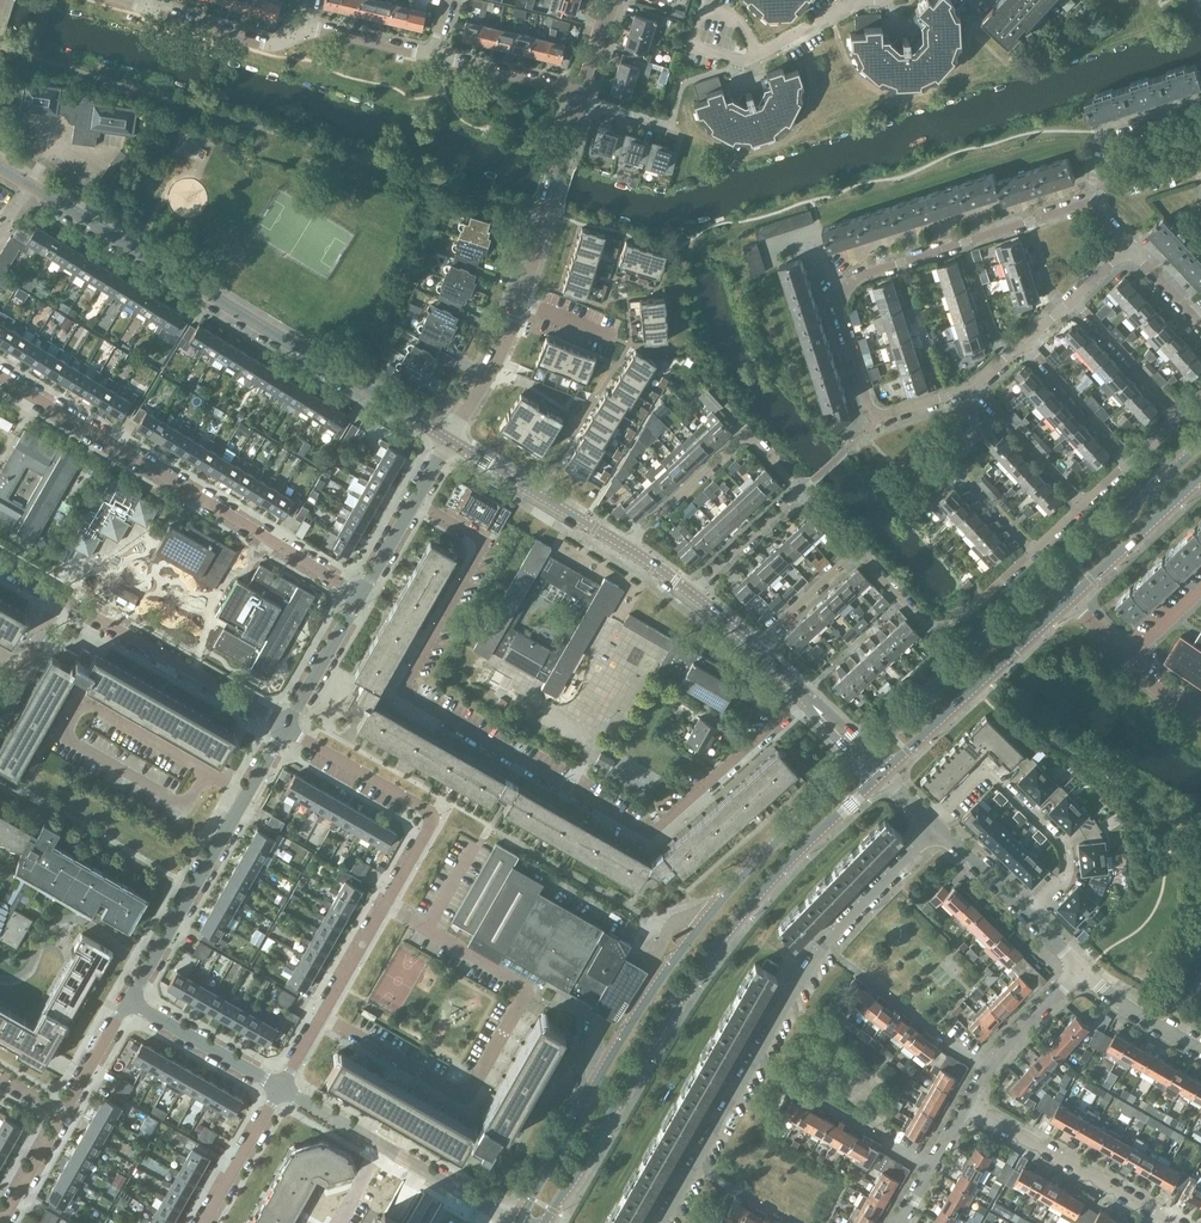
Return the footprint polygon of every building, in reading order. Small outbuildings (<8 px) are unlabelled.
[(244,9),(247,0),(229,0),(228,4),(244,9)] [(260,14),(264,0),(247,0),(244,9),(260,14)] [(278,0),(264,0),(260,14),(276,19),(282,1),(278,0)] [(340,10),(343,0),(325,0),(324,6),(340,10)] [(340,10),(356,14),(360,0),(343,0),(340,10)] [(377,0),(376,0),(360,0),(356,14),(373,18),(377,0)] [(393,4),(377,0),(373,18),(389,21),(393,4)] [(479,42),(483,25),(486,10),(488,2),(480,0),(471,0),(470,6),(480,9),(477,24),(466,21),(462,39),(479,42)] [(534,3),(527,0),(525,7),(532,9),(534,3)] [(568,12),(575,14),(579,0),(551,0),(547,13),(552,14),(566,19),(568,12)] [(748,3),(750,0),(762,11),(759,13),(767,20),(791,19),(798,11),(795,9),(804,0),(745,0),(748,3)] [(921,37),(912,47),(909,47),(908,38),(902,38),(902,40),(897,40),(894,43),(889,39),(889,37),(882,38),(881,14),(855,15),(856,33),(850,33),(851,47),(855,47),(861,60),(858,63),(878,81),(881,78),(894,82),(894,87),(921,85),(920,81),(933,75),(937,78),(954,58),(951,55),(956,42),(960,41),(959,15),(954,15),(948,2),(950,0),(932,0),(931,1),(931,0),(924,0),(915,10),(924,18),(920,23),(920,24),(921,37)] [(999,3),(984,18),(1011,44),(1022,33),(1020,31),(1028,23),(1030,24),(1053,0),(1001,0),(999,3)] [(393,4),(389,21),(405,25),(409,8),(393,4)] [(409,8),(405,25),(422,29),(426,12),(409,8)] [(513,15),(519,17),(521,9),(516,8),(513,15)] [(671,14),(683,18),(685,12),(672,8),(671,14)] [(519,17),(527,19),(528,10),(521,9),(519,17)] [(635,15),(630,31),(650,37),(655,22),(661,24),(664,16),(642,9),(640,16),(635,15)] [(554,19),(548,17),(545,25),(551,27),(554,19)] [(565,44),(555,42),(558,30),(567,31),(569,23),(554,19),(551,27),(548,40),(544,58),(561,62),(565,44)] [(479,42),(495,46),(499,29),(483,25),(479,42)] [(495,46),(511,50),(515,33),(499,29),(495,46)] [(630,49),(628,55),(649,62),(652,55),(645,53),(650,37),(630,31),(624,47),(630,49)] [(511,50),(528,54),(532,37),(515,33),(511,50)] [(528,54),(544,58),(548,40),(532,37),(528,54)] [(649,62),(628,55),(622,54),(611,92),(629,98),(638,71),(649,75),(653,63),(649,62)] [(1177,70),(1159,76),(1166,97),(1181,92),(1182,94),(1188,92),(1187,90),(1200,86),(1200,79),(1200,76),(1200,72),(1199,72),(1196,64),(1177,70)] [(732,97),(729,89),(723,91),(718,76),(694,84),(699,101),(694,103),(698,116),(702,115),(711,126),(709,129),(733,141),(735,138),(749,139),(750,143),(775,135),(774,131),(785,122),(789,123),(801,100),(797,98),(798,84),(802,82),(798,69),(784,74),(783,68),(766,73),(767,76),(761,78),(763,87),(763,88),(757,100),(754,101),(751,92),(745,94),(745,96),(741,97),(738,101),(733,98),(732,97)] [(1166,97),(1159,76),(1123,88),(1129,109),(1144,104),(1145,106),(1151,104),(1150,102),(1166,97)] [(134,136),(138,108),(93,102),(94,93),(61,88),(61,87),(25,82),(21,110),(57,115),(58,114),(68,116),(72,121),(75,122),(72,142),(96,146),(98,131),(134,136)] [(1129,109),(1123,88),(1086,100),(1092,121),(1108,115),(1109,118),(1115,116),(1114,114),(1129,109)] [(606,154),(607,151),(618,154),(623,137),(613,133),(614,130),(600,126),(592,149),(606,154)] [(634,159),(645,162),(650,145),(639,142),(640,139),(626,134),(619,158),(633,162),(634,159)] [(646,166),(660,170),(660,167),(671,171),(677,153),(666,150),(667,147),(653,143),(646,166)] [(101,177),(107,181),(126,154),(120,150),(101,177)] [(1076,180),(1069,158),(1033,170),(1040,191),(1076,180)] [(1040,191),(1033,170),(997,181),(1001,195),(1004,203),(1040,191)] [(1001,195),(997,181),(995,173),(960,184),(967,206),(1001,195)] [(967,206),(960,184),(926,195),(933,217),(967,206)] [(933,217),(926,195),(892,206),(899,228),(933,217)] [(899,228),(892,206),(858,218),(865,239),(899,228)] [(805,212),(809,224),(815,222),(811,210),(805,212)] [(798,215),(802,227),(809,224),(805,212),(798,215)] [(791,217),(794,229),(802,227),(798,215),(791,217)] [(488,230),(490,222),(469,216),(466,223),(462,222),(459,224),(459,225),(459,227),(460,230),(461,230),(459,237),(487,245),(490,238),(487,237),(489,230),(488,230)] [(791,217),(784,219),(787,231),(794,229),(791,217)] [(865,239),(858,218),(823,229),(830,250),(865,239)] [(1156,225),(1148,232),(1160,245),(1158,247),(1162,251),(1164,250),(1175,261),(1191,246),(1164,218),(1158,223),(1155,225),(1156,225)] [(787,231),(784,219),(776,221),(780,234),(787,231)] [(769,224),(773,236),(780,234),(776,221),(769,224)] [(769,224),(762,226),(766,238),(773,236),(769,224)] [(39,250),(49,233),(36,226),(31,235),(26,243),(24,242),(23,244),(20,249),(24,252),(29,244),(37,249),(39,250)] [(766,238),(762,226),(755,228),(759,240),(766,238)] [(26,243),(31,235),(19,227),(13,236),(24,242),(26,243)] [(581,227),(577,240),(599,247),(603,234),(581,227)] [(61,241),(49,233),(39,250),(37,249),(33,257),(36,259),(41,251),(49,256),(51,257),(61,241)] [(19,250),(20,249),(23,244),(11,237),(7,243),(19,250)] [(485,253),(487,245),(459,237),(457,243),(455,243),(453,244),(452,245),(452,247),(453,248),(454,250),(456,251),(457,252),(456,259),(477,266),(479,258),(480,259),(483,252),(485,253)] [(577,240),(574,253),(596,259),(599,247),(577,240)] [(619,256),(617,262),(631,267),(638,245),(624,240),(622,247),(621,247),(618,255),(619,256)] [(1026,254),(1030,253),(1028,247),(1024,249),(1021,240),(996,248),(1000,262),(1002,262),(1006,261),(1026,254)] [(63,265),(73,248),(61,241),(51,257),(49,256),(45,265),(49,267),(53,259),(61,264),(63,265)] [(15,256),(19,250),(7,243),(3,249),(15,256)] [(744,247),(746,254),(760,250),(758,243),(744,247)] [(638,245),(631,267),(645,271),(652,249),(638,245)] [(1190,278),(1200,290),(1200,257),(1191,246),(1175,261),(1190,278)] [(86,256),(73,248),(63,265),(61,264),(57,272),(61,274),(66,266),(73,271),(75,272),(86,256)] [(15,256),(3,249),(0,254),(0,255),(12,263),(15,256)] [(652,249),(645,271),(660,275),(666,253),(652,249)] [(746,254),(749,261),(762,257),(760,250),(746,254)] [(574,253),(570,265),(592,272),(596,259),(574,253)] [(1026,254),(1006,261),(1002,262),(1006,276),(1011,275),(1031,268),(1028,260),(1032,259),(1030,253),(1026,254)] [(12,263),(0,255),(0,264),(8,269),(12,263)] [(75,272),(73,271),(69,279),(73,282),(78,274),(86,278),(88,280),(98,263),(86,256),(75,272)] [(749,261),(751,269),(764,264),(762,257),(749,261)] [(474,274),(477,266),(456,259),(453,265),(450,264),(448,264),(447,265),(445,266),(445,268),(445,270),(446,271),(447,271),(444,278),(472,289),(475,282),(472,281),(475,274),(474,274)] [(802,259),(780,266),(791,302),(813,295),(802,259)] [(960,270),(957,260),(938,267),(942,281),(962,275),(966,274),(964,268),(960,270)] [(88,280),(86,278),(82,287),(85,289),(90,281),(98,286),(100,287),(110,271),(98,263),(88,280)] [(4,275),(8,269),(0,264),(0,272),(4,275)] [(764,264),(751,269),(753,276),(767,271),(764,264)] [(570,265),(566,277),(588,284),(592,272),(570,265)] [(1031,268),(1011,275),(1006,276),(1011,290),(1015,289),(1039,282),(1037,276),(1033,277),(1031,268)] [(122,278),(110,271),(100,287),(98,286),(94,294),(98,297),(102,289),(110,293),(112,295),(122,278)] [(966,274),(962,275),(942,281),(947,295),(967,289),(964,281),(968,280),(966,274)] [(993,280),(991,274),(982,277),(984,282),(993,280)] [(29,275),(22,286),(31,291),(37,280),(29,275)] [(3,277),(0,282),(0,287),(4,289),(9,281),(3,277)] [(566,277),(562,290),(584,297),(588,284),(566,277)] [(135,285),(122,278),(112,295),(110,293),(106,302),(110,304),(115,296),(123,301),(125,302),(135,285)] [(469,296),(472,289),(444,278),(442,284),(441,284),(439,284),(438,285),(437,287),(437,288),(437,289),(438,291),(439,291),(440,292),(442,293),(439,300),(460,309),(463,301),(464,302),(467,295),(469,296)] [(1111,291),(1121,302),(1135,289),(1125,278),(1111,291)] [(894,281),(874,287),(879,302),(898,295),(902,294),(900,288),(896,290),(894,281)] [(1015,289),(1020,303),(1020,304),(1032,300),(1040,297),(1037,289),(1041,288),(1039,282),(1015,289)] [(125,302),(123,301),(118,309),(122,312),(127,304),(135,308),(137,310),(147,293),(135,285),(125,302)] [(29,294),(19,288),(15,295),(24,301),(29,294)] [(38,289),(35,294),(42,298),(45,293),(38,289)] [(947,295),(952,310),(971,303),(975,302),(973,297),(969,298),(967,289),(947,295)] [(1145,300),(1135,289),(1121,302),(1131,313),(1145,300)] [(137,310),(135,308),(131,317),(134,319),(139,311),(147,316),(149,317),(159,300),(147,293),(137,310)] [(902,294),(898,295),(879,302),(883,316),(903,310),(900,301),(904,300),(902,294)] [(813,295),(791,302),(803,338),(824,331),(813,295)] [(664,298),(641,300),(642,314),(665,312),(664,298)] [(151,318),(159,323),(161,324),(171,308),(159,300),(149,317),(147,316),(143,324),(147,326),(151,318)] [(456,316),(460,309),(439,300),(436,306),(433,305),(432,305),(429,305),(428,307),(428,309),(428,310),(429,311),(430,312),(427,318),(453,331),(457,324),(454,323),(457,318),(456,316)] [(1020,304),(1020,303),(1013,306),(1016,314),(1034,308),(1032,300),(1020,304)] [(1145,300),(1131,313),(1141,324),(1156,311),(1145,300)] [(46,304),(41,301),(38,307),(42,310),(46,304)] [(63,302),(59,308),(67,313),(71,307),(63,302)] [(971,303),(952,310),(956,324),(976,318),(973,310),(977,308),(975,302),(971,303)] [(1097,313),(1099,315),(1102,319),(1113,309),(1114,309),(1106,304),(1097,313)] [(161,324),(159,323),(155,332),(159,334),(164,326),(174,332),(181,320),(184,315),(171,308),(161,324)] [(72,309),(68,313),(75,317),(78,312),(72,309)] [(1113,309),(1107,315),(1110,319),(1117,315),(1113,309)] [(906,319),(903,310),(883,316),(888,330),(907,324),(912,322),(910,317),(906,319)] [(1141,324),(1152,335),(1166,322),(1156,311),(1141,324)] [(665,312),(642,314),(644,328),(667,326),(665,312)] [(9,327),(11,329),(15,320),(3,313),(0,318),(0,341),(9,327)] [(65,317),(60,313),(57,318),(62,322),(65,317)] [(73,321),(67,317),(62,324),(69,327),(73,321)] [(450,338),(453,331),(427,318),(424,324),(421,324),(419,325),(418,327),(418,329),(420,331),(423,332),(419,339),(439,350),(443,342),(444,343),(447,337),(450,338)] [(976,318),(956,324),(961,338),(980,332),(984,331),(982,325),(979,326),(976,318)] [(92,328),(96,321),(92,319),(88,320),(86,324),(92,328)] [(180,336),(188,324),(181,320),(174,332),(180,336)] [(907,324),(888,330),(892,344),(912,338),(909,331),(914,329),(912,322),(907,324)] [(1162,346),(1176,333),(1166,322),(1152,335),(1162,346)] [(191,343),(199,348),(201,349),(212,332),(199,324),(196,329),(189,341),(187,340),(182,348),(187,351),(191,343)] [(0,341),(0,345),(11,351),(21,335),(23,336),(27,328),(23,325),(18,333),(11,329),(9,327),(0,341)] [(196,329),(190,325),(183,337),(187,340),(189,341),(196,329)] [(667,326),(644,328),(645,342),(668,340),(667,326)] [(1056,368),(1063,361),(1070,355),(1078,349),(1090,337),(1080,326),(1068,338),(1073,343),(1060,355),(1055,349),(1046,357),(1056,368)] [(1117,327),(1111,332),(1118,340),(1121,343),(1127,338),(1117,327)] [(824,331),(803,338),(814,373),(836,366),(824,331)] [(961,338),(955,340),(960,355),(970,351),(973,359),(986,355),(983,347),(985,347),(982,338),(986,337),(984,331),(980,332),(961,338)] [(1134,331),(1127,337),(1130,340),(1137,336),(1134,331)] [(204,350),(212,355),(214,356),(224,340),(212,332),(201,349),(199,348),(195,356),(199,358),(204,350)] [(11,351),(23,359),(33,342),(35,343),(39,335),(36,333),(31,341),(23,336),(21,335),(11,351)] [(1172,357),(1186,344),(1176,333),(1162,346),(1172,357)] [(530,378),(500,427),(542,453),(578,394),(583,389),(597,354),(548,334),(530,378)] [(1087,359),(1100,347),(1090,337),(1078,349),(1087,359)] [(915,347),(912,338),(892,344),(887,346),(892,361),(897,359),(921,351),(919,345),(915,347)] [(435,357),(439,350),(419,339),(415,345),(413,344),(412,343),(410,343),(408,345),(407,346),(407,348),(408,350),(409,350),(405,356),(431,372),(435,365),(432,364),(436,358),(435,357)] [(23,359),(35,366),(45,350),(47,351),(52,342),(48,340),(43,348),(35,343),(33,342),(23,359)] [(216,358),(224,362),(226,364),(236,347),(224,340),(214,356),(212,355),(207,363),(211,366),(216,358)] [(1182,368),(1196,355),(1186,344),(1172,357),(1182,368)] [(238,371),(248,354),(236,347),(226,364),(224,362),(220,371),(223,373),(228,365),(236,370),(238,371)] [(1087,359),(1097,370),(1110,358),(1100,347),(1087,359)] [(45,350),(35,366),(48,374),(58,357),(60,358),(64,350),(60,348),(55,356),(47,351),(45,350)] [(1144,355),(1147,359),(1154,352),(1149,349),(1144,355)] [(635,350),(628,361),(648,373),(655,362),(635,350)] [(897,359),(902,373),(921,367),(918,358),(923,357),(921,351),(897,359)] [(1154,352),(1147,359),(1151,362),(1157,358),(1154,352)] [(261,362),(248,354),(238,371),(236,370),(232,378),(236,381),(241,373),(248,377),(250,379),(261,362)] [(48,374),(60,381),(70,365),(72,366),(76,357),(72,355),(67,363),(60,358),(58,357),(48,374)] [(1070,355),(1063,361),(1066,364),(1073,360),(1070,355)] [(1182,368),(1192,379),(1200,371),(1200,360),(1196,355),(1182,368)] [(427,378),(431,372),(405,356),(402,362),(400,362),(399,362),(398,363),(397,364),(396,365),(396,367),(397,368),(399,370),(390,365),(386,371),(415,389),(419,382),(421,383),(424,377),(427,378)] [(386,360),(380,357),(375,364),(381,368),(386,360)] [(1097,370),(1107,380),(1119,368),(1110,358),(1097,370)] [(628,361),(622,371),(641,383),(648,373),(628,361)] [(273,369),(261,362),(250,379),(248,377),(244,386),(248,388),(253,380),(261,385),(263,386),(273,369)] [(60,381),(72,389),(82,372),(84,373),(88,365),(85,363),(80,371),(72,366),(70,365),(60,381)] [(1148,363),(1143,367),(1151,376),(1156,372),(1148,363)] [(921,367),(902,373),(909,395),(928,389),(924,376),(929,375),(925,365),(921,367)] [(847,402),(836,366),(814,373),(826,409),(832,407),(845,403),(847,402)] [(1021,381),(1020,382),(1025,388),(1021,392),(1021,395),(1017,398),(1015,398),(1008,404),(1007,407),(1011,411),(1029,393),(1042,382),(1032,371),(1031,372),(1026,367),(1016,376),(1021,381)] [(874,368),(869,369),(872,381),(877,379),(874,368)] [(1129,379),(1119,368),(1107,380),(1116,391),(1129,379)] [(263,386),(261,385),(256,393),(260,395),(265,387),(273,392),(275,393),(285,377),(273,369),(263,386)] [(82,372),(72,389),(84,396),(94,379),(96,381),(101,372),(97,370),(92,378),(84,373),(82,372)] [(622,371),(616,382),(635,394),(641,383),(622,371)] [(1156,372),(1151,376),(1161,387),(1166,382),(1157,371),(1156,372)] [(1083,382),(1090,376),(1085,373),(1080,379),(1083,382)] [(1174,375),(1168,381),(1171,384),(1178,380),(1174,375)] [(665,376),(662,381),(667,384),(670,379),(665,376)] [(1083,382),(1086,386),(1093,381),(1090,376),(1083,382)] [(84,396),(97,404),(107,387),(109,388),(113,380),(109,377),(104,385),(96,381),(94,379),(84,396)] [(277,395),(285,400),(287,401),(297,384),(285,377),(275,393),(273,392),(269,401),(273,403),(277,395)] [(1116,391),(1113,394),(1123,404),(1126,401),(1139,390),(1129,379),(1116,391)] [(616,382),(609,392),(627,403),(629,404),(635,394),(616,382)] [(1029,393),(1039,404),(1052,392),(1042,382),(1029,393)] [(299,408),(310,392),(297,384),(287,401),(285,400),(281,408),(285,410),(290,402),(297,407),(299,408)] [(97,404),(109,411),(119,394),(121,396),(125,387),(121,385),(116,393),(109,388),(107,387),(97,404)] [(704,392),(719,408),(726,402),(711,385),(704,392)] [(658,387),(655,392),(660,395),(664,390),(658,387)] [(1126,401),(1136,412),(1148,400),(1139,390),(1126,401)] [(607,391),(601,401),(620,413),(627,403),(609,392),(607,391)] [(119,394),(109,411),(121,419),(124,414),(132,402),(133,403),(138,395),(134,392),(129,400),(121,396),(119,394)] [(299,408),(297,407),(293,416),(297,418),(302,410),(310,415),(312,416),(322,399),(310,392),(299,408)] [(655,392),(652,397),(657,400),(660,395),(655,392)] [(699,397),(707,406),(714,413),(719,408),(704,392),(699,397)] [(1039,404),(1049,414),(1062,403),(1052,392),(1039,404)] [(312,416),(310,415),(306,423),(309,425),(314,417),(322,422),(324,423),(334,407),(322,399),(312,416)] [(1016,406),(1017,408),(1018,409),(1024,405),(1022,400),(1016,406)] [(1096,400),(1090,407),(1092,409),(1094,411),(1101,405),(1096,400)] [(1148,400),(1136,412),(1146,423),(1158,411),(1148,400)] [(601,401),(594,412),(614,424),(620,413),(601,401)] [(138,406),(133,403),(132,402),(124,414),(130,418),(138,406)] [(845,403),(832,407),(834,415),(828,422),(837,432),(851,420),(845,403)] [(1049,414),(1046,417),(1055,428),(1059,425),(1071,413),(1062,403),(1049,414)] [(704,424),(720,442),(731,432),(714,413),(707,406),(704,409),(709,415),(707,417),(709,419),(704,424)] [(139,423),(146,411),(140,407),(133,420),(139,423)] [(347,414),(334,407),(324,423),(322,422),(318,430),(322,433),(326,425),(337,431),(347,414)] [(646,407),(643,413),(648,416),(651,411),(646,407)] [(658,407),(653,412),(658,417),(663,412),(658,407)] [(1101,408),(1096,413),(1104,422),(1109,417),(1101,408)] [(159,419),(161,420),(165,412),(161,409),(157,417),(146,411),(139,423),(136,428),(149,435),(159,419)] [(1022,420),(1023,419),(1015,411),(1010,415),(1018,424),(1022,420)] [(594,412),(588,422),(607,434),(614,424),(594,412)] [(643,413),(640,418),(645,421),(648,416),(643,413)] [(1059,425),(1055,428),(1062,435),(1058,438),(1061,442),(1066,438),(1068,435),(1081,424),(1071,413),(1059,425)] [(1119,422),(1122,424),(1128,418),(1123,415),(1119,422)] [(149,435),(161,443),(171,426),(173,427),(177,419),(174,417),(169,425),(161,420),(159,419),(149,435)] [(650,417),(646,425),(652,432),(657,424),(650,417)] [(0,422),(0,427),(9,432),(13,424),(2,418),(0,422)] [(1032,424),(1035,427),(1041,421),(1037,418),(1032,424)] [(1122,424),(1124,427),(1131,423),(1128,418),(1122,424)] [(1026,425),(1022,420),(1018,424),(1026,432),(1030,429),(1026,425)] [(588,422),(582,432),(584,434),(601,444),(607,434),(588,422)] [(161,443),(173,450),(184,434),(186,435),(190,426),(186,424),(181,432),(173,427),(171,426),(161,443)] [(359,428),(353,424),(345,436),(352,440),(359,428)] [(710,451),(720,442),(704,424),(693,434),(710,451)] [(1068,435),(1078,446),(1091,434),(1081,424),(1068,435)] [(653,433),(652,432),(646,425),(638,438),(640,439),(645,445),(655,435),(653,433)] [(633,428),(630,433),(635,437),(638,431),(633,428)] [(15,448),(16,449),(0,477),(0,523),(33,542),(79,462),(25,430),(15,448)] [(1042,439),(1034,431),(1029,436),(1036,444),(1042,439)] [(184,434),(173,450),(186,458),(196,441),(198,442),(202,434),(198,432),(193,440),(186,435),(184,434)] [(992,448),(999,441),(991,432),(984,439),(992,448)] [(630,433),(627,438),(632,442),(635,437),(630,433)] [(682,443),(687,449),(699,461),(710,451),(693,434),(693,433),(682,443)] [(584,434),(577,444),(597,456),(603,446),(601,444),(584,434)] [(1088,457),(1100,445),(1091,434),(1078,446),(1088,457)] [(991,449),(1001,459),(1013,448),(1003,437),(999,441),(992,448),(991,449)] [(645,445),(640,439),(638,438),(630,451),(635,457),(646,446),(645,445)] [(208,449),(210,450),(214,441),(210,439),(206,447),(198,442),(196,441),(186,458),(198,465),(208,449)] [(387,448),(382,457),(381,459),(398,468),(405,455),(389,446),(390,444),(381,439),(379,444),(387,448)] [(677,458),(689,471),(699,461),(687,449),(682,443),(681,442),(671,452),(677,458)] [(1061,442),(1054,448),(1057,452),(1063,448),(1061,442)] [(577,444),(571,454),(591,466),(597,456),(577,444)] [(1048,445),(1042,451),(1046,455),(1052,450),(1048,445)] [(1100,445),(1088,457),(1098,467),(1110,456),(1100,445)] [(198,465),(210,473),(220,456),(222,457),(226,449),(223,447),(218,455),(210,450),(208,449),(198,465)] [(1023,458),(1013,448),(1001,459),(1011,470),(1023,458)] [(620,449),(617,454),(622,457),(625,452),(620,449)] [(630,451),(622,464),(624,466),(628,470),(638,460),(635,457),(630,451)] [(660,461),(662,463),(678,481),(689,471),(677,458),(671,452),(660,461)] [(380,461),(375,469),(374,471),(391,481),(398,468),(381,459),(382,457),(374,453),(372,456),(380,461)] [(220,456),(210,473),(222,480),(233,463),(235,465),(239,456),(235,454),(230,462),(222,457),(220,456)] [(571,454),(564,466),(584,477),(591,466),(571,454)] [(617,454),(614,459),(619,462),(622,457),(617,454)] [(1011,470),(1020,480),(1033,469),(1023,458),(1011,470)] [(734,462),(733,463),(738,469),(739,468),(741,465),(736,460),(734,462)] [(1071,466),(1074,469),(1080,463),(1076,460),(1071,466)] [(222,480),(235,488),(245,471),(247,472),(251,464),(247,461),(242,469),(235,465),(233,463),(222,480)] [(741,465),(747,472),(751,467),(744,462),(741,465)] [(656,478),(668,490),(678,481),(662,463),(655,469),(653,466),(648,470),(649,470),(656,478)] [(984,469),(987,472),(994,466),(989,463),(984,469)] [(1074,469),(1076,473),(1083,468),(1080,463),(1074,469)] [(620,482),(630,473),(628,470),(624,466),(622,464),(615,476),(615,477),(620,482)] [(373,474),(368,481),(367,484),(384,493),(391,481),(374,471),(375,469),(367,465),(364,469),(373,474)] [(741,465),(739,468),(738,469),(742,475),(747,472),(741,465)] [(235,488),(247,495),(257,478),(259,480),(263,471),(259,469),(255,477),(247,472),(245,471),(235,488)] [(754,479),(767,493),(778,483),(765,469),(754,479)] [(1030,491),(1043,479),(1033,469),(1020,480),(1030,491)] [(608,470),(605,475),(610,478),(613,473),(608,470)] [(645,488),(657,500),(668,490),(656,478),(649,470),(648,470),(644,474),(652,482),(645,488)] [(132,525),(134,521),(147,528),(158,508),(139,498),(143,492),(106,471),(88,502),(89,503),(77,524),(82,527),(71,546),(90,557),(101,539),(103,540),(106,535),(118,543),(129,524),(132,525)] [(605,475),(601,480),(607,483),(610,478),(605,475)] [(257,478),(247,495),(259,502),(269,486),(271,487),(276,479),(272,476),(267,484),(259,480),(257,478)] [(985,477),(980,482),(987,490),(988,490),(993,485),(985,477)] [(365,486),(361,494),(360,496),(377,506),(384,493),(367,484),(368,481),(360,478),(357,481),(365,486)] [(767,493),(754,479),(743,490),(756,504),(767,493)] [(1030,491),(1040,501),(1052,490),(1043,479),(1030,491)] [(446,504),(466,515),(479,492),(459,481),(446,504)] [(719,486),(725,492),(729,488),(723,483),(719,486)] [(259,502),(271,510),(282,493),(284,494),(288,486),(284,484),(279,492),(271,487),(269,486),(259,502)] [(708,486),(703,491),(710,498),(712,500),(717,495),(714,492),(708,486)] [(1003,495),(995,486),(989,492),(997,500),(1003,495)] [(1013,487),(1006,494),(1009,497),(1016,492),(1013,487)] [(632,494),(635,497),(647,510),(657,500),(645,488),(639,493),(637,491),(635,491),(632,494)] [(964,499),(966,502),(973,495),(970,491),(960,495),(954,489),(940,503),(949,513),(964,499)] [(358,498),(354,506),(353,508),(370,518),(377,506),(360,496),(361,494),(352,490),(350,494),(358,498)] [(743,490),(732,500),(745,514),(756,504),(743,490)] [(1052,490),(1040,501),(1050,512),(1062,501),(1052,490)] [(282,493),(271,510),(284,518),(287,513),(294,501),(296,502),(301,494),(296,491),(292,499),(284,494),(282,493)] [(466,515),(498,534),(511,511),(479,492),(466,515)] [(635,497),(632,494),(622,504),(621,503),(613,510),(612,512),(616,517),(617,518),(619,516),(624,522),(625,521),(631,515),(636,520),(647,510),(635,497)] [(694,499),(692,501),(697,506),(699,508),(704,503),(697,497),(694,499)] [(949,513),(958,523),(973,509),(975,512),(983,504),(979,501),(969,505),(966,502),(964,499),(949,513)] [(745,514),(732,500),(721,510),(735,524),(745,514)] [(293,517),(300,505),(296,502),(294,501),(287,513),(293,517)] [(691,503),(687,506),(694,514),(699,509),(692,501),(691,503)] [(351,511),(347,519),(346,521),(363,531),(370,518),(353,508),(354,506),(345,502),(343,506),(351,511)] [(1023,511),(1026,514),(1032,508),(1028,505),(1023,511)] [(309,510),(303,506),(295,519),(302,522),(309,510)] [(1026,514),(1028,516),(1029,518),(1035,513),(1032,508),(1026,514)] [(958,523),(968,533),(982,519),(984,522),(992,514),(988,511),(978,515),(975,512),(973,509),(958,523)] [(710,520),(724,534),(735,524),(721,510),(710,520)] [(344,523),(340,531),(338,533),(355,543),(363,531),(346,521),(347,519),(338,515),(336,519),(344,523)] [(798,527),(812,541),(823,531),(810,517),(798,527)] [(968,533),(977,543),(991,529),(993,532),(1001,524),(998,521),(988,525),(984,522),(982,519),(968,533)] [(710,520),(700,531),(713,545),(724,534),(710,520)] [(1181,541),(1182,542),(1199,561),(1200,559),(1200,523),(1181,541)] [(188,536),(178,530),(174,527),(170,525),(165,533),(164,536),(155,551),(152,557),(151,559),(158,564),(163,556),(199,577),(199,578),(215,588),(236,551),(218,541),(216,540),(193,527),(188,536)] [(694,536),(684,525),(679,530),(682,533),(685,537),(689,541),(702,555),(713,545),(700,531),(694,536)] [(338,533),(340,531),(331,527),(329,531),(337,536),(331,546),(348,556),(355,543),(338,533)] [(676,527),(673,529),(672,530),(677,537),(682,533),(679,530),(676,527)] [(801,552),(812,541),(798,527),(788,537),(801,552)] [(991,529),(977,543),(972,547),(981,557),(1001,539),(1003,541),(1010,534),(1007,531),(997,535),(993,532),(991,529)] [(702,555),(689,541),(685,537),(674,548),(678,551),(691,565),(702,555)] [(788,537),(777,548),(790,562),(801,552),(788,537)] [(836,545),(830,538),(826,543),(832,548),(836,545)] [(1020,544),(1016,541),(1006,545),(1003,541),(1001,539),(981,557),(990,568),(1009,550),(1011,552),(1020,544)] [(535,676),(545,682),(541,689),(556,697),(604,613),(608,606),(619,587),(604,579),(601,585),(593,581),(578,572),(572,568),(548,554),(551,548),(537,540),(474,650),(488,658),(492,652),(502,658),(534,677),(535,676)] [(359,697),(372,703),(379,690),(380,688),(383,689),(391,677),(388,675),(390,671),(393,673),(400,660),(397,658),(399,654),(402,656),(410,644),(407,642),(409,638),(412,639),(419,627),(416,625),(456,556),(431,542),(354,676),(367,683),(359,697)] [(1155,566),(1149,571),(1167,591),(1200,561),(1199,561),(1182,542),(1159,563),(1160,564),(1156,568),(1155,566)] [(777,548),(766,558),(782,575),(784,577),(795,567),(790,562),(777,548)] [(808,559),(814,566),(817,562),(813,556),(808,559)] [(766,558),(755,568),(768,582),(771,586),(782,575),(766,558)] [(814,566),(808,559),(804,564),(810,569),(814,566)] [(314,596),(259,564),(250,581),(251,582),(225,629),(223,627),(213,645),(268,676),(314,596)] [(755,568),(744,578),(757,592),(768,582),(755,568)] [(847,579),(859,591),(870,581),(858,569),(847,579)] [(1167,591),(1149,571),(1117,602),(1119,604),(1118,605),(1120,608),(1121,607),(1135,621),(1167,591)] [(757,592),(744,578),(733,589),(750,607),(761,597),(757,592)] [(848,601),(859,591),(847,579),(837,588),(848,601)] [(871,583),(866,588),(877,600),(883,595),(871,583)] [(132,593),(119,586),(115,593),(135,605),(139,597),(132,593)] [(837,588),(826,598),(838,611),(848,601),(837,588)] [(794,594),(796,592),(793,589),(788,594),(786,592),(781,596),(786,601),(794,594)] [(826,598),(816,608),(827,620),(838,611),(826,598)] [(775,612),(777,610),(780,607),(773,599),(768,604),(775,612)] [(7,642),(9,639),(12,641),(27,616),(0,600),(0,638),(7,642)] [(855,608),(861,615),(864,612),(860,605),(855,608)] [(816,608),(805,618),(817,630),(827,620),(816,608)] [(861,615),(855,608),(852,613),(858,618),(861,615)] [(901,623),(897,627),(895,629),(908,643),(918,634),(905,619),(907,617),(900,610),(896,613),(901,623)] [(763,614),(757,620),(761,624),(767,619),(763,614)] [(805,618),(795,627),(806,640),(817,630),(805,618)] [(887,636),(885,638),(898,653),(908,643),(895,629),(897,627),(890,619),(886,622),(891,632),(887,636)] [(834,628),(840,634),(843,632),(839,625),(834,628)] [(806,640),(795,627),(784,637),(800,654),(810,644),(806,640)] [(840,634),(834,628),(831,632),(837,637),(840,634)] [(881,642),(877,645),(875,647),(888,662),(898,653),(885,638),(887,636),(880,628),(876,632),(881,642)] [(1164,662),(1194,681),(1200,685),(1200,632),(1196,640),(1194,643),(1188,640),(1181,635),(1164,662)] [(867,654),(865,656),(878,671),(888,662),(875,647),(877,645),(870,638),(866,641),(871,651),(867,654)] [(674,640),(669,650),(658,669),(681,682),(680,685),(683,686),(723,709),(724,707),(736,686),(719,677),(724,668),(699,654),(675,640),(674,640)] [(813,647),(819,654),(822,651),(818,644),(813,647)] [(819,654),(813,647),(810,652),(816,657),(819,654)] [(861,660),(857,664),(855,666),(869,680),(878,671),(865,656),(867,654),(860,647),(856,650),(861,660)] [(86,682),(89,684),(87,688),(100,695),(101,692),(106,694),(104,697),(116,704),(118,701),(122,703),(120,706),(133,713),(135,710),(139,713),(137,716),(150,723),(151,720),(156,722),(154,725),(166,733),(168,730),(172,732),(170,735),(183,742),(185,739),(189,741),(187,744),(200,752),(201,749),(205,751),(204,754),(216,761),(217,758),(220,759),(235,734),(95,655),(85,649),(81,657),(64,648),(65,649),(58,661),(52,657),(0,747),(0,767),(17,777),(66,691),(68,692),(76,680),(72,678),(76,672),(88,678),(86,682)] [(851,669),(847,673),(845,675),(859,690),(869,680),(855,666),(857,664),(850,656),(846,659),(851,669)] [(840,665),(836,669),(841,678),(835,684),(848,699),(859,690),(845,675),(847,673),(840,665)] [(372,703),(359,697),(355,695),(347,710),(348,709),(363,717),(357,727),(491,804),(495,797),(507,804),(503,811),(637,888),(648,869),(652,863),(651,862),(649,861),(651,858),(638,851),(637,854),(633,852),(634,849),(622,841),(620,844),(616,842),(618,839),(605,832),(604,835),(599,833),(601,830),(589,822),(587,825),(518,786),(518,785),(506,778),(505,779),(436,739),(438,736),(425,729),(423,732),(419,730),(421,727),(409,719),(407,723),(403,720),(405,717),(392,710),(390,713),(386,711),(388,708),(375,701),(374,704),(372,703)] [(504,707),(507,702),(500,699),(498,703),(504,707)] [(986,715),(969,732),(985,748),(1007,769),(1015,761),(1022,767),(1030,759),(1018,747),(1016,742),(1014,739),(1011,735),(1008,731),(1005,728),(1002,726),(998,724),(995,722),(991,721),(986,715)] [(700,718),(693,730),(713,741),(720,729),(700,718)] [(713,741),(693,730),(686,742),(707,753),(713,741)] [(976,758),(985,748),(969,732),(959,742),(976,758)] [(966,768),(976,758),(959,742),(950,752),(966,768)] [(651,862),(652,863),(648,869),(659,875),(662,872),(665,876),(675,867),(682,874),(797,772),(778,750),(718,803),(716,801),(705,810),(707,813),(704,816),(702,813),(691,823),(693,825),(690,829),(687,826),(676,836),(679,838),(675,841),(673,839),(662,848),(665,851),(662,853),(651,862)] [(940,762),(957,778),(966,768),(950,752),(940,762)] [(614,761),(608,758),(601,754),(596,762),(610,770),(614,761)] [(1019,781),(1029,791),(1046,774),(1036,764),(1037,763),(1032,757),(1030,759),(1022,767),(1020,769),(1025,774),(1019,781)] [(931,771),(947,787),(956,778),(940,762),(931,771)] [(947,787),(931,771),(921,782),(937,797),(947,787)] [(288,793),(296,797),(298,798),(308,782),(295,774),(285,791),(283,790),(279,798),(283,801),(288,793)] [(1046,794),(1051,799),(1063,787),(1057,782),(1056,784),(1046,774),(1029,791),(1039,801),(1046,794)] [(300,800),(308,804),(310,806),(320,789),(308,782),(298,798),(296,797),(292,806),(296,808),(300,800)] [(1050,811),(1060,821),(1076,804),(1081,800),(1070,790),(1068,792),(1063,787),(1051,799),(1056,804),(1050,811)] [(313,807),(321,811),(323,813),(333,796),(320,789),(310,806),(308,804),(304,813),(308,815),(313,807)] [(993,797),(998,801),(1004,795),(999,791),(993,797)] [(998,801),(1002,806),(1008,799),(1004,795),(998,801)] [(325,814),(333,819),(335,820),(345,803),(333,796),(323,813),(321,811),(317,820),(321,822),(325,814)] [(969,830),(970,830),(988,812),(977,802),(960,820),(965,825),(968,823),(972,827),(969,830)] [(338,821),(346,826),(348,827),(358,810),(345,803),(335,820),(333,819),(329,827),(333,829),(338,821)] [(1080,828),(1084,833),(1098,824),(1094,818),(1092,819),(1076,804),(1060,821),(1070,831),(1077,825),(1080,828)] [(350,828),(358,833),(360,834),(370,817),(358,810),(348,827),(346,826),(342,834),(346,836),(350,828)] [(1013,816),(1017,821),(1023,814),(1019,810),(1013,816)] [(0,812),(0,840),(10,843),(9,847),(10,847),(10,846),(22,849),(32,832),(33,832),(34,831),(0,812)] [(988,812),(970,830),(975,835),(977,833),(981,837),(979,839),(980,839),(997,821),(988,812)] [(1017,821),(1021,825),(1028,818),(1023,814),(1017,821)] [(280,831),(285,822),(273,815),(268,824),(280,831)] [(363,835),(371,840),(373,841),(382,824),(370,817),(360,834),(358,833),(354,841),(358,844),(363,835)] [(857,847),(875,864),(886,852),(887,854),(892,849),(890,848),(902,836),(885,819),(857,847)] [(997,821),(980,839),(985,845),(987,842),(991,846),(989,849),(1007,831),(997,821)] [(8,910),(8,909),(8,908),(8,907),(8,906),(8,905),(7,904),(7,903),(6,902),(5,901),(4,901),(3,901),(1,901),(0,901),(0,940),(17,949),(34,919),(15,909),(16,906),(17,906),(31,881),(32,878),(40,883),(40,884),(53,892),(54,891),(70,900),(70,902),(83,910),(84,908),(92,913),(94,910),(128,929),(133,921),(134,921),(142,908),(141,907),(146,898),(127,887),(127,886),(120,881),(119,883),(104,874),(104,873),(91,865),(90,866),(74,857),(75,855),(61,848),(60,849),(53,845),(60,831),(44,822),(38,834),(34,831),(33,832),(32,832),(22,849),(21,853),(22,853),(25,855),(22,861),(19,859),(16,870),(28,876),(26,878),(23,876),(8,902),(12,904),(8,910)] [(373,841),(371,840),(367,848),(370,851),(375,843),(385,849),(395,832),(382,824),(373,841)] [(1079,844),(1081,858),(1104,856),(1102,836),(1100,832),(1102,831),(1098,824),(1084,833),(1088,841),(1089,843),(1079,844)] [(251,843),(267,852),(266,854),(275,858),(277,855),(269,850),(278,833),(266,826),(262,832),(258,830),(251,843)] [(1032,835),(1037,840),(1043,833),(1038,829),(1032,835)] [(999,858),(1017,840),(1007,831),(989,849),(994,854),(997,852),(1001,856),(999,858)] [(1043,833),(1037,840),(1041,844),(1047,837),(1043,833)] [(1008,868),(1009,868),(1027,850),(1017,840),(999,858),(1004,864),(1006,861),(1011,865),(1008,868)] [(251,843),(243,855),(260,865),(259,867),(268,871),(270,867),(262,862),(266,854),(267,852),(251,843)] [(503,954),(595,1006),(630,944),(539,891),(544,883),(513,866),(519,856),(496,844),(452,921),(473,934),(467,944),(498,962),(503,954)] [(875,864),(857,847),(830,874),(848,891),(859,880),(861,882),(865,877),(864,875),(875,864)] [(1027,850),(1009,868),(1014,873),(1016,871),(1020,875),(1018,877),(1018,878),(1036,859),(1027,850)] [(243,855),(236,867),(253,877),(252,879),(260,883),(263,879),(255,875),(259,867),(260,865),(243,855)] [(1092,874),(1089,882),(1105,888),(1107,881),(1105,880),(1107,875),(1104,856),(1081,858),(1082,873),(1092,872),(1092,874)] [(367,872),(371,865),(358,858),(355,865),(367,872)] [(1046,869),(1036,859),(1018,878),(1024,883),(1026,880),(1031,885),(1046,869)] [(1057,864),(1051,870),(1057,876),(1058,874),(1060,867),(1057,864)] [(363,878),(367,872),(355,865),(351,871),(363,878)] [(236,867),(229,880),(246,890),(245,892),(253,896),(256,892),(247,887),(252,879),(253,877),(236,867)] [(358,887),(362,881),(341,869),(339,873),(347,878),(346,880),(358,887)] [(344,883),(339,891),(338,893),(355,902),(362,890),(358,887),(346,880),(347,878),(339,873),(336,878),(344,883)] [(837,902),(848,891),(830,874),(803,901),(821,918),(832,907),(834,909),(839,904),(837,902)] [(229,880),(222,892),(239,902),(238,904),(246,908),(248,904),(240,900),(245,892),(246,890),(229,880)] [(1078,886),(1068,896),(1085,913),(1099,899),(1100,894),(1102,895),(1105,888),(1089,882),(1086,891),(1085,893),(1078,886)] [(943,900),(955,912),(971,896),(966,891),(965,892),(960,883),(954,886),(954,887),(949,893),(943,887),(930,900),(936,907),(943,900)] [(337,895),(332,903),(331,905),(348,915),(355,902),(338,893),(339,891),(331,886),(329,890),(337,895)] [(222,892),(215,905),(232,915),(231,917),(239,921),(241,917),(233,912),(238,904),(239,902),(222,892)] [(976,901),(971,896),(955,912),(967,924),(979,912),(972,905),(976,901)] [(1085,913),(1068,896),(1058,906),(1064,913),(1059,918),(1075,933),(1080,928),(1075,923),(1085,913)] [(330,907),(325,915),(324,918),(341,927),(348,915),(331,905),(332,903),(324,899),(322,903),(330,907)] [(821,918),(803,901),(776,929),(794,946),(805,934),(807,936),(812,931),(810,929),(821,918)] [(215,905),(208,917),(225,927),(223,929),(232,933),(234,929),(226,925),(231,917),(232,915),(215,905)] [(323,920),(318,928),(317,930),(334,940),(341,927),(324,918),(325,915),(317,911),(315,915),(323,920)] [(986,919),(979,912),(967,924),(978,935),(994,919),(990,915),(986,919)] [(225,927),(208,917),(200,930),(205,933),(217,940),(216,942),(224,946),(227,942),(219,937),(223,929),(225,927)] [(978,935),(988,945),(1000,933),(994,927),(998,923),(994,919),(978,935)] [(316,932),(311,940),(310,942),(327,952),(334,940),(317,930),(318,928),(310,924),(307,928),(316,932)] [(988,945),(984,949),(994,959),(998,955),(1018,935),(1014,931),(1007,939),(1000,933),(988,945)] [(19,1047),(45,1062),(68,1022),(96,972),(109,949),(82,933),(74,946),(77,948),(80,949),(35,1027),(0,1007),(0,1036),(19,1047)] [(216,942),(217,940),(205,933),(201,939),(214,946),(216,942)] [(1023,939),(1018,935),(998,955),(1009,965),(1021,953),(1015,947),(1023,939)] [(308,945),(304,953),(303,955),(320,965),(327,952),(310,942),(311,940),(303,936),(300,940),(308,945)] [(209,955),(212,949),(200,942),(196,948),(209,955)] [(968,946),(964,942),(959,947),(963,951),(968,946)] [(193,954),(205,961),(209,955),(196,948),(193,954)] [(970,948),(965,953),(973,961),(978,956),(970,948)] [(301,957),(297,965),(296,967),(312,977),(320,965),(303,955),(304,953),(295,949),(293,953),(301,957)] [(1046,979),(1020,954),(1009,965),(1019,975),(1022,977),(1035,990),(1046,979)] [(767,958),(762,967),(774,974),(779,965),(767,958)] [(296,967),(297,965),(288,961),(286,965),(294,970),(288,980),(301,987),(305,990),(312,977),(296,967)] [(762,967),(756,963),(737,997),(757,1009),(765,995),(767,997),(771,991),(768,989),(776,975),(774,974),(762,967)] [(167,988),(180,995),(190,978),(192,979),(196,971),(192,969),(188,977),(177,971),(167,988)] [(998,976),(989,975),(984,980),(989,985),(998,976)] [(1035,990),(1022,977),(1019,975),(1009,985),(1021,997),(1027,991),(1031,995),(1035,990)] [(180,995),(193,1002),(202,985),(204,986),(209,978),(205,976),(200,984),(192,979),(190,978),(180,995)] [(852,1004),(859,1009),(869,995),(862,990),(865,985),(855,977),(850,984),(856,988),(840,1009),(845,1013),(852,1004)] [(301,987),(288,980),(285,987),(297,994),(301,987)] [(193,1002),(205,1009),(215,992),(217,994),(221,985),(217,983),(212,991),(204,986),(202,985),(193,1002)] [(1009,985),(999,995),(1015,1011),(1019,1007),(1015,1003),(1021,997),(1009,985)] [(977,986),(973,991),(979,997),(984,992),(977,986)] [(292,1003),(296,996),(283,989),(279,996),(292,1003)] [(205,1009),(218,1016),(227,1000),(229,1001),(233,992),(230,990),(225,998),(217,994),(215,992),(205,1009)] [(973,991),(969,995),(975,1001),(979,997),(973,991)] [(859,1009),(870,1018),(884,999),(879,996),(876,1000),(869,995),(859,1009)] [(999,995),(988,1006),(1001,1018),(1007,1011),(1011,1015),(1015,1011),(999,995)] [(288,1009),(292,1003),(279,996),(276,1002),(288,1009)] [(218,1016),(230,1024),(240,1007),(242,1008),(246,999),(242,997),(238,1005),(229,1001),(227,1000),(218,1016)] [(757,1009),(737,997),(717,1030),(738,1042),(746,1029),(748,1030),(752,1024),(749,1023),(757,1009)] [(870,1018),(881,1026),(892,1012),(885,1007),(888,1003),(884,999),(870,1018)] [(230,1024),(242,1031),(252,1014),(254,1015),(258,1007),(255,1004),(250,1012),(242,1008),(240,1007),(230,1024)] [(978,1016),(995,1032),(998,1028),(995,1024),(1001,1018),(988,1006),(978,1016)] [(364,1008),(361,1014),(374,1021),(377,1015),(364,1008)] [(242,1031),(255,1038),(265,1021),(267,1022),(271,1014),(267,1011),(262,1020),(254,1015),(252,1014),(242,1031)] [(995,1032),(978,1016),(973,1011),(969,1015),(974,1020),(968,1026),(980,1038),(987,1032),(991,1036),(995,1032)] [(893,1035),(907,1017),(902,1013),(899,1018),(892,1012),(881,1026),(893,1035)] [(1090,1028),(1077,1016),(1068,1027),(1080,1038),(1090,1028)] [(341,1056),(327,1079),(415,1129),(419,1131),(454,1152),(461,1156),(468,1145),(475,1149),(474,1151),(474,1150),(474,1151),(492,1161),(489,1159),(488,1158),(495,1147),(496,1148),(499,1142),(494,1139),(500,1128),(507,1132),(531,1090),(533,1087),(565,1031),(558,1028),(556,1026),(542,1019),(540,1017),(534,1028),(531,1026),(523,1039),(526,1040),(524,1044),(521,1043),(514,1055),(517,1057),(515,1061),(512,1059),(504,1072),(507,1074),(505,1078),(502,1076),(495,1089),(498,1090),(495,1095),(492,1093),(485,1105),(488,1107),(483,1116),(476,1127),(462,1119),(461,1122),(457,1120),(458,1117),(452,1113),(446,1109),(444,1113),(440,1110),(442,1107),(429,1100),(427,1103),(423,1101),(425,1098),(413,1090),(411,1093),(407,1091),(408,1088),(396,1081),(394,1084),(384,1078),(367,1069),(351,1059),(342,1054),(341,1056)] [(893,1035),(904,1044),(915,1030),(908,1025),(911,1020),(907,1017),(893,1035)] [(265,1021),(255,1038),(268,1045),(277,1028),(279,1030),(284,1021),(279,1019),(275,1027),(267,1022),(265,1021)] [(1080,1038),(1068,1027),(1058,1037),(1071,1049),(1080,1038)] [(1089,1044),(1096,1048),(1104,1033),(1098,1029),(1089,1044)] [(698,1064),(719,1075),(727,1062),(729,1063),(733,1057),(730,1056),(738,1042),(717,1030),(698,1064)] [(904,1044),(915,1052),(929,1034),(925,1031),(922,1035),(915,1030),(904,1044)] [(934,1038),(929,1034),(915,1052),(927,1061),(935,1066),(943,1052),(937,1049),(938,1048),(930,1042),(934,1038)] [(1108,1049),(1120,1056),(1129,1041),(1116,1034),(1114,1038),(1107,1035),(1099,1050),(1105,1053),(1108,1049)] [(1058,1037),(1049,1047),(1061,1059),(1071,1049),(1058,1037)] [(1120,1056),(1132,1063),(1141,1048),(1129,1041),(1120,1056)] [(145,1067),(155,1050),(142,1042),(133,1059),(131,1058),(126,1066),(130,1069),(135,1061),(143,1065),(145,1067)] [(1039,1057),(1052,1069),(1061,1059),(1049,1047),(1039,1057)] [(1132,1063),(1144,1069),(1153,1054),(1141,1048),(1132,1063)] [(145,1067),(143,1065),(139,1074),(143,1076),(148,1068),(155,1072),(158,1074),(167,1057),(155,1050),(145,1067)] [(890,1059),(894,1055),(888,1050),(885,1055),(890,1059)] [(1087,1050),(1083,1056),(1089,1059),(1093,1053),(1087,1050)] [(935,1066),(940,1069),(941,1069),(949,1056),(943,1052),(935,1066)] [(1165,1061),(1153,1054),(1144,1069),(1156,1076),(1165,1061)] [(948,1073),(955,1059),(949,1056),(941,1069),(948,1073)] [(1083,1056),(1079,1062),(1085,1066),(1089,1059),(1083,1056)] [(160,1075),(168,1079),(170,1081),(180,1064),(167,1057),(158,1074),(155,1072),(151,1081),(155,1083),(160,1075)] [(1039,1057),(1030,1068),(1043,1079),(1052,1069),(1039,1057)] [(962,1063),(955,1059),(948,1073),(954,1076),(962,1063)] [(1177,1068),(1165,1061),(1156,1076),(1153,1083),(1165,1090),(1168,1083),(1177,1068)] [(954,1076),(961,1080),(968,1067),(962,1063),(954,1076)] [(172,1082),(181,1087),(183,1088),(192,1071),(180,1064),(170,1081),(168,1079),(164,1088),(168,1090),(172,1082)] [(711,1089),(719,1075),(698,1064),(679,1097),(700,1109),(708,1095),(710,1096),(714,1090),(711,1089)] [(1030,1068),(1020,1078),(1033,1090),(1043,1079),(1030,1068)] [(1168,1083),(1181,1090),(1189,1075),(1177,1068),(1168,1083)] [(940,1069),(933,1081),(948,1090),(953,1082),(958,1085),(961,1080),(954,1076),(948,1073),(941,1069),(940,1069)] [(185,1089),(193,1094),(195,1095),(205,1078),(192,1071),(183,1088),(181,1087),(176,1095),(180,1097),(185,1089)] [(1066,1073),(1063,1079),(1069,1083),(1072,1076),(1066,1073)] [(1181,1090),(1193,1097),(1200,1082),(1189,1075),(1181,1090)] [(130,1092),(134,1086),(122,1078),(118,1085),(130,1092)] [(197,1096),(205,1101),(208,1102),(217,1085),(205,1078),(195,1095),(193,1094),(189,1102),(193,1104),(197,1096)] [(1020,1078),(1011,1089),(1022,1099),(1020,1102),(1033,1109),(1037,1102),(1027,1097),(1033,1090),(1020,1078)] [(1059,1086),(1065,1089),(1069,1083),(1063,1079),(1059,1086)] [(1113,1083),(1107,1079),(1103,1085),(1110,1089),(1113,1083)] [(933,1081),(926,1094),(946,1105),(949,1100),(944,1098),(948,1090),(933,1081)] [(1200,1102),(1200,1082),(1193,1097),(1200,1102)] [(127,1098),(130,1092),(118,1085),(114,1091),(127,1098)] [(210,1103),(218,1108),(220,1109),(230,1092),(217,1085),(208,1102),(205,1101),(201,1109),(204,1111),(201,1117),(204,1118),(207,1113),(208,1113),(209,1109),(207,1108),(210,1103)] [(1091,1091),(1098,1095),(1101,1088),(1095,1085),(1091,1091)] [(1104,1098),(1108,1092),(1101,1088),(1098,1095),(1104,1098)] [(1121,1095),(1127,1099),(1131,1093),(1124,1089),(1121,1095)] [(220,1109),(218,1108),(214,1116),(218,1119),(222,1111),(233,1117),(242,1100),(230,1092),(220,1109)] [(1037,1108),(1043,1111),(1052,1096),(1045,1092),(1037,1108)] [(1059,1092),(1055,1098),(1061,1102),(1065,1096),(1059,1092)] [(1127,1099),(1134,1103),(1137,1097),(1131,1093),(1127,1099)] [(122,1107),(125,1101),(113,1094),(109,1100),(122,1107)] [(926,1094),(919,1106),(934,1115),(939,1107),(943,1110),(946,1105),(926,1094)] [(783,1115),(796,1122),(804,1107),(797,1103),(799,1098),(794,1095),(788,1105),(782,1102),(773,1116),(780,1120),(783,1115)] [(692,1122),(700,1109),(679,1097),(660,1131),(681,1142),(689,1128),(691,1130),(695,1124),(692,1122)] [(114,1120),(113,1122),(122,1126),(124,1122),(116,1118),(122,1107),(109,1100),(105,1098),(97,1110),(114,1120)] [(1060,1104),(1061,1102),(1055,1098),(1046,1113),(1053,1117),(1060,1104)] [(1116,1105),(1122,1108),(1125,1102),(1119,1099),(1116,1105)] [(1125,1102),(1122,1108),(1128,1112),(1132,1106),(1125,1102)] [(1145,1109),(1151,1113),(1155,1107),(1149,1103),(1145,1109)] [(1072,1111),(1060,1104),(1051,1119),(1063,1126),(1072,1111)] [(155,1105),(151,1112),(164,1119),(168,1113),(155,1105)] [(796,1122),(808,1129),(819,1109),(814,1106),(812,1111),(804,1107),(796,1122)] [(919,1106),(912,1119),(932,1130),(935,1125),(930,1123),(934,1115),(919,1106)] [(1155,1107),(1151,1113),(1158,1117),(1161,1110),(1155,1107)] [(808,1129),(820,1136),(829,1121),(821,1117),(824,1112),(819,1109),(808,1129)] [(97,1110),(90,1123),(107,1132),(106,1135),(114,1139),(117,1135),(109,1130),(113,1122),(114,1120),(97,1110)] [(1063,1126),(1076,1133),(1084,1118),(1072,1111),(1063,1126)] [(15,1140),(22,1127),(5,1117),(6,1115),(0,1112),(0,1118),(4,1120),(0,1126),(0,1131),(15,1140)] [(1140,1119),(1146,1122),(1150,1116),(1143,1112),(1140,1119)] [(1150,1116),(1146,1122),(1153,1126),(1156,1120),(1150,1116)] [(1169,1123),(1176,1127),(1179,1121),(1173,1117),(1169,1123)] [(1076,1133),(1088,1140),(1096,1125),(1084,1118),(1076,1133)] [(932,1130),(912,1119),(905,1132),(920,1140),(924,1132),(929,1135),(932,1130)] [(820,1136),(833,1143),(844,1123),(839,1121),(837,1125),(829,1121),(820,1136)] [(1176,1127),(1182,1130),(1186,1124),(1179,1121),(1176,1127)] [(100,1145),(99,1147),(107,1151),(110,1147),(101,1143),(106,1135),(107,1132),(90,1123),(83,1135),(100,1145)] [(833,1143),(845,1151),(854,1135),(846,1131),(849,1126),(844,1123),(833,1143)] [(1100,1147),(1108,1132),(1096,1125),(1088,1140),(1100,1147)] [(214,1139),(217,1133),(205,1126),(201,1132),(214,1139)] [(1164,1132),(1170,1136),(1174,1130),(1168,1126),(1164,1132)] [(1174,1130),(1170,1136),(1177,1140),(1180,1134),(1174,1130)] [(8,1152),(15,1140),(0,1131),(0,1147),(8,1152)] [(681,1143),(660,1131),(641,1164),(662,1176),(670,1161),(672,1163),(676,1157),(673,1156),(681,1143)] [(210,1146),(214,1139),(201,1132),(198,1139),(210,1146)] [(1120,1139),(1108,1132),(1100,1147),(1112,1154),(1120,1139)] [(100,1145),(83,1135),(76,1148),(93,1157),(92,1159),(100,1163),(102,1160),(94,1155),(99,1147),(100,1145)] [(845,1151),(858,1158),(869,1138),(864,1135),(861,1140),(854,1135),(845,1151)] [(188,1137),(186,1141),(194,1146),(193,1148),(207,1156),(211,1150),(188,1137)] [(858,1158),(876,1168),(884,1154),(878,1151),(879,1150),(871,1145),(874,1140),(869,1138),(858,1158)] [(1112,1154),(1124,1161),(1133,1146),(1120,1139),(1112,1154)] [(191,1150),(186,1158),(185,1160),(202,1170),(209,1157),(207,1156),(193,1148),(194,1146),(186,1141),(183,1146),(191,1150)] [(313,1178),(310,1177),(312,1173),(319,1172),(327,1176),(328,1180),(334,1178),(355,1173),(351,1159),(349,1160),(347,1158),(348,1155),(326,1143),(325,1145),(321,1144),(321,1142),(295,1149),(296,1151),(294,1153),(291,1152),(281,1170),(282,1171),(279,1178),(277,1177),(273,1185),(274,1185),(266,1200),(265,1199),(260,1207),(261,1208),(258,1215),(256,1214),(252,1222),(253,1222),(287,1222),(313,1178)] [(1124,1161),(1136,1168),(1145,1153),(1133,1146),(1124,1161)] [(977,1147),(970,1159),(985,1168),(992,1155),(977,1147)] [(76,1148),(69,1160),(86,1170),(85,1172),(93,1176),(95,1172),(87,1168),(92,1159),(93,1157),(76,1148)] [(1136,1168),(1148,1175),(1157,1160),(1145,1153),(1136,1168)] [(195,1182),(202,1170),(185,1160),(186,1158),(178,1154),(176,1158),(184,1163),(179,1171),(178,1173),(195,1182)] [(891,1158),(884,1154),(876,1168),(882,1172),(882,1171),(883,1171),(891,1158)] [(883,1171),(889,1175),(897,1161),(891,1158),(883,1171)] [(970,1159),(963,1171),(978,1180),(985,1168),(970,1159)] [(69,1160),(62,1173),(79,1182),(77,1185),(86,1189),(88,1185),(80,1180),(85,1172),(86,1170),(69,1160)] [(1148,1175),(1160,1182),(1169,1167),(1157,1160),(1148,1175)] [(889,1175),(895,1178),(903,1165),(897,1161),(889,1175)] [(996,1178),(1003,1181),(1012,1166),(1005,1163),(996,1178)] [(662,1176),(641,1164),(622,1198),(642,1210),(651,1195),(653,1196),(657,1190),(654,1189),(662,1176)] [(895,1178),(902,1182),(910,1169),(903,1165),(895,1178)] [(178,1173),(179,1171),(171,1167),(169,1170),(177,1175),(172,1183),(171,1185),(188,1195),(195,1182),(178,1173)] [(1024,1167),(1021,1172),(1015,1182),(1016,1182),(1028,1189),(1036,1174),(1024,1167)] [(1169,1167),(1160,1182),(1173,1189),(1174,1186),(1181,1190),(1189,1175),(1183,1171),(1181,1173),(1169,1167)] [(1021,1172),(1015,1168),(1006,1183),(1013,1187),(1016,1182),(1015,1182),(1021,1172)] [(889,1175),(883,1171),(882,1171),(882,1172),(875,1184),(890,1192),(894,1185),(899,1187),(902,1182),(895,1178),(889,1175)] [(963,1171),(956,1184),(972,1192),(978,1180),(963,1171)] [(62,1173),(55,1185),(72,1195),(70,1197),(79,1201),(81,1197),(73,1192),(77,1185),(79,1182),(62,1173)] [(1028,1189),(1040,1196),(1048,1181),(1036,1174),(1028,1189)] [(1184,1192),(1190,1195),(1197,1182),(1197,1183),(1199,1180),(1192,1176),(1184,1192)] [(170,1188),(165,1196),(164,1198),(181,1207),(188,1195),(171,1185),(172,1183),(164,1179),(162,1183),(170,1188)] [(992,1188),(998,1191),(1001,1185),(995,1181),(992,1188)] [(1048,1181),(1040,1196),(1036,1202),(1042,1205),(1045,1199),(1052,1203),(1060,1188),(1048,1181)] [(1197,1183),(1197,1182),(1190,1195),(1187,1200),(1188,1201),(1193,1204),(1195,1204),(1196,1202),(1200,1205),(1200,1204),(1200,1185),(1197,1183)] [(875,1184),(868,1196),(888,1208),(890,1203),(886,1200),(890,1192),(875,1184)] [(950,1196),(965,1204),(972,1192),(956,1184),(950,1196)] [(72,1195),(55,1185),(47,1198),(52,1200),(64,1207),(63,1209),(71,1214),(74,1210),(66,1205),(70,1197),(72,1195)] [(998,1191),(992,1188),(988,1194),(994,1197),(998,1191)] [(1073,1195),(1060,1188),(1052,1203),(1064,1210),(1073,1195)] [(163,1200),(158,1208),(157,1210),(174,1220),(181,1207),(164,1198),(165,1196),(157,1192),(154,1195),(163,1200)] [(1064,1210),(1076,1217),(1083,1206),(1086,1200),(1086,1198),(1080,1195),(1078,1196),(1077,1198),(1073,1195),(1064,1210)] [(868,1196),(861,1209),(876,1217),(880,1210),(885,1212),(888,1208),(868,1196)] [(950,1196),(943,1208),(958,1216),(965,1204),(950,1196)] [(735,1222),(738,1222),(746,1209),(738,1204),(741,1200),(736,1197),(731,1205),(724,1202),(719,1211),(725,1215),(724,1217),(735,1222)] [(642,1210),(622,1198),(607,1222),(637,1222),(635,1222),(642,1210)] [(63,1209),(64,1207),(52,1200),(48,1207),(61,1214),(63,1209)] [(996,1202),(992,1208),(1011,1219),(1014,1212),(996,1202)] [(151,1221),(150,1222),(172,1222),(174,1220),(157,1210),(158,1208),(150,1204),(147,1208),(155,1213),(151,1221)] [(978,1212),(984,1215),(988,1209),(982,1205),(978,1212)] [(1076,1217),(1075,1219),(1081,1222),(1089,1210),(1083,1206),(1076,1217)] [(761,1211),(756,1208),(753,1213),(746,1209),(738,1222),(754,1222),(761,1211)] [(943,1208),(936,1220),(941,1222),(954,1222),(958,1216),(943,1208)] [(56,1222),(59,1216),(47,1209),(43,1216),(56,1222)] [(361,1222),(394,1222),(383,1217),(386,1212),(385,1212),(382,1217),(369,1209),(361,1222)] [(854,1221),(857,1222),(872,1222),(876,1217),(861,1209),(853,1221),(854,1221)] [(1099,1214),(1093,1210),(1086,1222),(1094,1222),(1099,1214)] [(761,1211),(754,1222),(770,1222),(763,1219),(766,1214),(761,1211)] [(993,1222),(997,1215),(990,1211),(986,1218),(993,1222)] [(1113,1218),(1101,1211),(1099,1214),(1094,1222),(1110,1222),(1113,1218)] [(984,1215),(978,1212),(974,1218),(980,1222),(984,1215)] [(1014,1213),(1011,1219),(1017,1222),(1020,1217),(1014,1213)]
